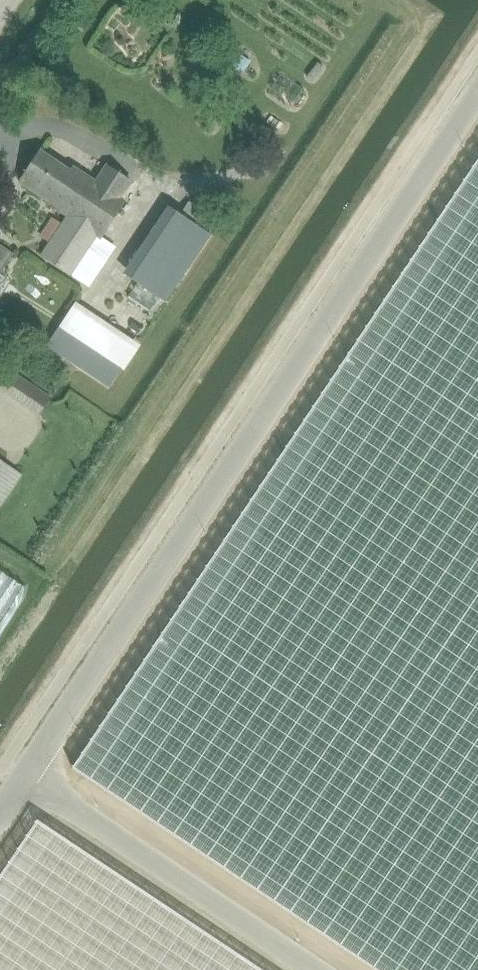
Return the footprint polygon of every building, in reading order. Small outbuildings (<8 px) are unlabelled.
[(39,151),(19,182),(68,215),(41,256),(89,288),(115,249),(100,238),(124,201),(119,198),(130,182),(106,166),(95,182),(72,167),(69,171),(39,151)] [(71,771),(369,969),(477,969),(477,161),(71,771)] [(13,191),(2,183),(0,185),(0,211),(13,191)] [(172,209),(127,277),(161,299),(206,232),(172,209)] [(12,254),(0,246),(0,271),(12,254)] [(125,357),(138,336),(70,294),(57,315),(125,357)] [(58,328),(47,345),(107,385),(118,369),(58,328)] [(51,398),(7,368),(0,379),(0,389),(39,415),(51,398)] [(12,443),(8,455),(24,461),(28,449),(12,443)] [(1,506),(22,474),(0,460),(0,506),(1,506)] [(0,879),(0,969),(259,969),(38,823),(0,879)]
